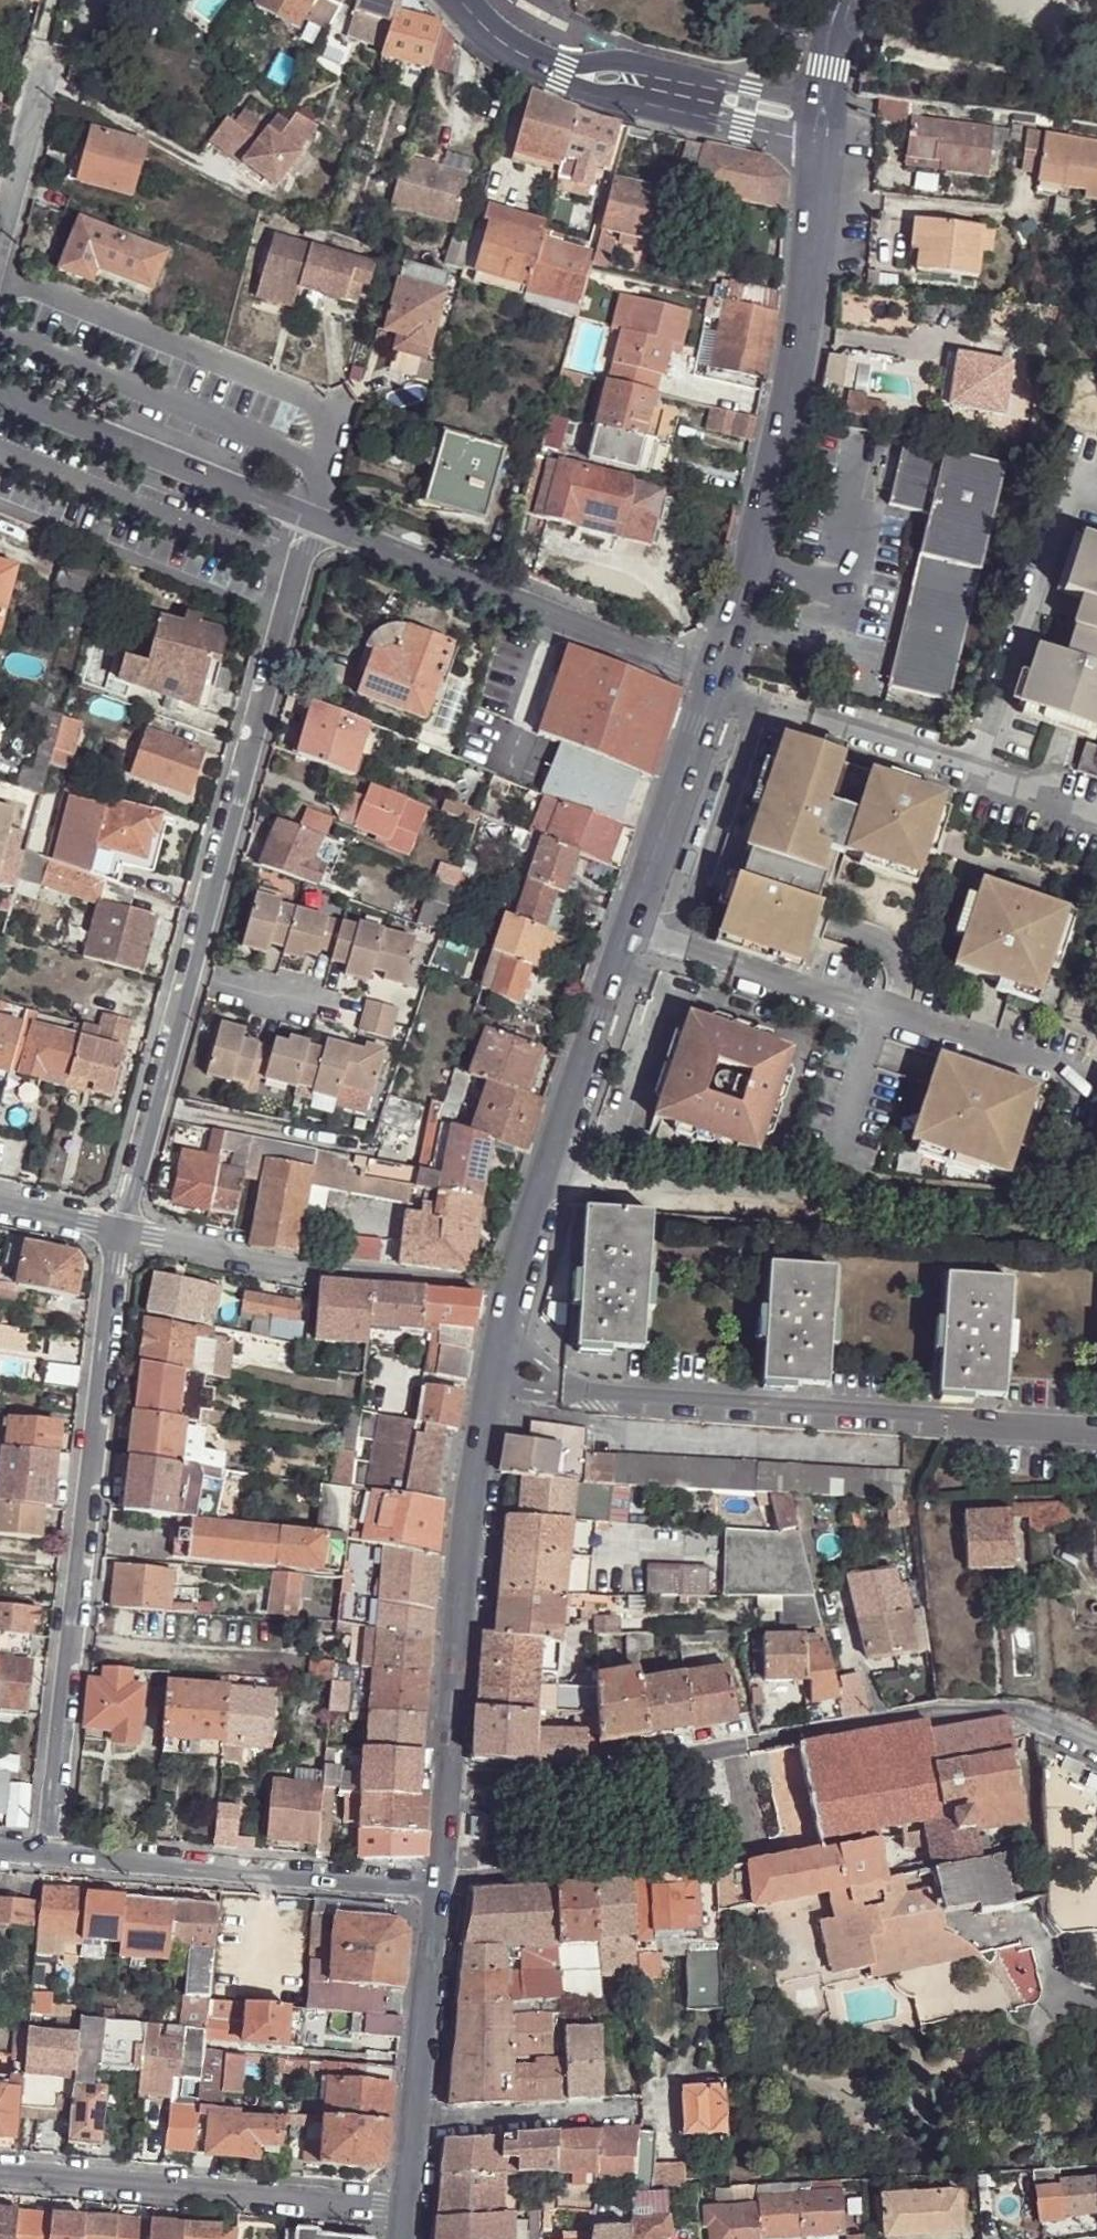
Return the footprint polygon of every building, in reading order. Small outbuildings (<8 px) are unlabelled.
[(256,9),(297,32),(315,0),(261,0),(256,9)] [(346,0),(322,0),(327,2),(333,6),(341,9),(346,0)] [(393,26),(397,15),(402,0),(359,0),(355,14),(393,26)] [(329,31),(337,16),(316,6),(307,23),(328,33),(329,31)] [(393,26),(385,52),(383,57),(429,70),(431,61),(441,28),(440,27),(397,15),(393,26)] [(347,22),(337,16),(329,31),(338,37),(347,22)] [(440,27),(441,28),(431,61),(451,67),(457,45),(440,25),(440,27)] [(579,113),(532,94),(515,151),(564,165),(579,113)] [(910,125),(914,102),(891,99),(888,122),(910,125)] [(224,119),(207,142),(240,166),(241,164),(274,188),(299,154),(296,153),(315,128),(293,115),(286,124),(275,116),(265,130),(240,112),(232,124),(224,119)] [(621,126),(579,113),(564,165),(561,175),(560,179),(592,187),(597,168),(609,172),(621,126)] [(947,163),(945,173),(996,180),(1003,130),(918,116),(912,158),(947,163)] [(68,182),(132,199),(145,147),(84,132),(80,148),(75,151),(68,182)] [(1050,136),(1043,184),(1093,192),(1092,198),(1096,199),(1096,143),(1050,136)] [(770,161),(689,142),(682,165),(699,169),(695,182),(676,178),(674,185),(786,210),(789,179),(770,161)] [(564,165),(515,151),(512,162),(561,175),(564,165)] [(911,169),(945,173),(947,163),(912,158),(911,169)] [(404,159),(389,208),(454,226),(466,185),(438,177),(440,169),(404,159)] [(468,177),(440,169),(438,177),(466,185),(468,177)] [(592,187),(560,179),(559,183),(590,193),(592,187)] [(615,182),(597,247),(592,266),(606,270),(614,240),(607,237),(609,231),(623,235),(621,243),(652,250),(667,194),(615,182)] [(491,223),(540,238),(544,225),(488,208),(484,221),(491,223)] [(915,249),(923,251),(927,220),(919,218),(915,249)] [(927,220),(923,251),(920,270),(983,279),(989,230),(927,220)] [(136,286),(151,292),(166,257),(80,222),(60,271),(83,281),(84,279),(89,267),(96,270),(136,286)] [(542,242),(543,239),(540,238),(491,223),(476,273),(528,289),(542,242)] [(319,229),(309,225),(306,237),(316,240),(318,232),(319,229)] [(279,298),(294,303),(299,288),(291,285),(300,260),(307,262),(311,247),(276,237),(257,298),(277,304),(279,298)] [(588,255),(542,242),(528,289),(527,292),(574,305),(588,255)] [(376,268),(311,247),(307,262),(300,260),(291,285),(299,288),(356,306),(362,286),(369,289),(376,268)] [(430,350),(450,276),(404,264),(385,333),(397,337),(396,342),(430,350)] [(89,267),(84,279),(92,282),(96,270),(89,267)] [(779,313),(780,294),(724,283),(724,289),(730,290),(727,302),(779,313)] [(149,298),(151,292),(136,286),(134,293),(149,298)] [(610,332),(619,334),(620,332),(626,334),(635,301),(619,296),(610,332)] [(279,298),(277,304),(293,309),(294,303),(279,298)] [(609,383),(656,395),(659,379),(661,380),(667,356),(669,346),(680,350),(689,315),(635,301),(626,334),(620,332),(619,334),(607,383),(609,383)] [(776,335),(779,313),(727,302),(712,370),(766,382),(776,335)] [(715,330),(704,328),(696,360),(707,363),(715,330)] [(426,362),(430,350),(396,342),(397,337),(385,333),(377,331),(373,349),(380,352),(382,343),(390,345),(388,352),(426,362)] [(669,346),(667,356),(677,359),(680,350),(669,346)] [(962,381),(965,356),(958,354),(953,379),(962,381)] [(962,381),(957,408),(1014,416),(1022,364),(965,356),(962,381)] [(584,377),(562,371),(559,384),(580,390),(584,377)] [(949,407),(957,408),(962,381),(953,379),(949,407)] [(597,427),(645,439),(656,395),(609,383),(597,427)] [(861,418),(864,400),(851,397),(847,415),(861,418)] [(861,418),(888,423),(891,411),(870,407),(871,401),(864,400),(861,418)] [(752,442),(756,421),(718,411),(713,432),(752,442)] [(558,452),(567,420),(550,415),(541,447),(558,452)] [(649,475),(658,443),(645,439),(597,427),(592,426),(588,441),(593,442),(589,459),(649,475)] [(445,434),(425,498),(465,509),(463,515),(485,522),(505,452),(445,434)] [(901,439),(885,503),(926,514),(883,684),(944,700),(1004,465),(901,439)] [(665,491),(538,459),(522,513),(651,546),(665,491)] [(1014,707),(1096,737),(1096,544),(1078,537),(1058,596),(1090,607),(1074,651),(1086,655),(1081,668),(1035,651),(1014,707)] [(54,588),(81,597),(92,563),(66,553),(54,588)] [(16,570),(0,565),(0,626),(16,570)] [(186,623),(182,634),(193,637),(196,627),(196,626),(186,623)] [(454,645),(410,629),(405,627),(393,626),(381,629),(372,637),(366,647),(357,670),(366,674),(358,694),(425,720),(454,645)] [(193,637),(182,634),(157,627),(146,670),(123,664),(117,686),(206,710),(212,688),(204,686),(211,663),(219,665),(227,636),(196,627),(193,637)] [(682,694),(569,647),(541,734),(562,743),(543,794),(545,795),(621,826),(641,776),(652,781),(682,694)] [(204,686),(212,688),(219,665),(211,663),(204,686)] [(371,725),(310,701),(295,755),(357,779),(371,725)] [(17,785),(41,795),(50,763),(50,762),(53,752),(54,749),(62,718),(62,716),(39,707),(31,725),(43,730),(33,768),(23,765),(17,785)] [(79,722),(62,718),(54,749),(70,754),(79,722)] [(134,774),(188,794),(202,753),(147,734),(134,774)] [(737,881),(717,938),(802,967),(821,909),(811,906),(830,849),(824,846),(827,838),(848,845),(849,841),(865,847),(861,860),(919,880),(946,799),(841,763),(843,757),(782,737),(755,823),(764,827),(755,855),(750,853),(740,882),(737,881)] [(1070,776),(1096,786),(1096,755),(1080,748),(1070,776)] [(41,795),(25,852),(116,883),(121,864),(153,873),(163,836),(157,835),(162,816),(91,798),(89,803),(64,796),(70,771),(50,763),(41,795)] [(509,780),(496,774),(490,789),(503,794),(509,780)] [(430,806),(370,784),(365,799),(354,826),(388,839),(386,845),(412,854),(430,806)] [(354,826),(365,799),(350,793),(339,821),(354,826)] [(621,826),(545,795),(531,833),(534,835),(579,854),(608,865),(623,827),(621,826)] [(448,800),(444,811),(478,824),(482,813),(448,800)] [(14,812),(0,808),(0,865),(14,812)] [(300,829),(325,838),(332,820),(306,811),(300,829)] [(300,829),(280,821),(263,866),(328,890),(344,846),(325,838),(300,829)] [(528,853),(534,835),(531,833),(516,828),(510,846),(528,853)] [(579,854),(534,835),(528,853),(538,857),(532,875),(521,871),(521,874),(520,875),(558,891),(566,894),(579,854)] [(99,903),(83,957),(143,974),(159,917),(129,909),(135,890),(116,883),(25,852),(21,871),(44,879),(42,883),(45,883),(99,903)] [(469,874),(462,872),(457,888),(456,892),(443,932),(448,934),(469,874)] [(545,929),(558,891),(520,875),(518,881),(527,886),(520,907),(510,903),(506,915),(545,929)] [(443,932),(456,892),(431,883),(425,901),(435,905),(428,926),(443,932)] [(981,885),(952,970),(1040,999),(1069,913),(981,885)] [(557,935),(572,896),(566,894),(558,891),(545,929),(556,934),(557,935)] [(388,964),(386,972),(384,980),(403,985),(416,940),(386,932),(386,931),(359,923),(358,927),(279,905),(281,901),(256,894),(242,947),(266,954),(269,944),(271,935),(288,939),(285,948),(283,955),(302,960),(304,953),(306,945),(319,949),(333,953),(334,951),(350,956),(348,965),(345,975),(370,982),(374,968),(376,960),(388,964)] [(533,966),(545,929),(506,915),(495,950),(533,966)] [(556,934),(545,929),(533,966),(543,971),(556,934)] [(271,935),(269,944),(285,948),(288,939),(271,935)] [(317,957),(319,949),(306,945),(304,953),(317,957)] [(520,1003),(533,966),(495,950),(482,988),(501,996),(520,1003)] [(331,961),(348,965),(350,956),(334,951),(333,953),(331,961)] [(374,968),(386,972),(388,964),(376,960),(374,968)] [(501,996),(482,988),(476,1006),(495,1014),(501,996)] [(369,999),(360,1030),(390,1038),(399,1007),(369,999)] [(9,1075),(22,1025),(1,1019),(2,1014),(4,1014),(6,1005),(0,1003),(0,1073),(9,1075)] [(680,1013),(642,1119),(747,1156),(784,1051),(680,1013)] [(240,1049),(243,1039),(245,1030),(221,1023),(207,1077),(232,1084),(233,1080),(249,1084),(251,1075),(297,1089),(298,1086),(314,1090),(313,1093),(338,1100),(337,1105),(368,1113),(377,1080),(378,1080),(387,1050),(366,1044),(365,1050),(362,1060),(351,1056),(354,1048),(327,1041),(324,1050),(321,1060),(305,1056),(308,1045),(309,1042),(289,1036),(287,1042),(285,1051),(273,1048),(256,1043),(253,1053),(240,1049)] [(69,1079),(80,1039),(34,1026),(20,1074),(41,1080),(43,1073),(69,1079)] [(98,1043),(80,1039),(69,1079),(93,1085),(91,1093),(112,1098),(130,1035),(102,1028),(98,1043)] [(491,1081),(529,1096),(544,1052),(489,1029),(473,1074),(491,1081)] [(256,1043),(243,1039),(240,1049),(253,1053),(256,1043)] [(275,1039),(273,1048),(285,1051),(287,1042),(275,1039)] [(324,1050),(308,1045),(305,1056),(321,1060),(324,1050)] [(362,1060),(365,1050),(354,1048),(351,1056),(362,1060)] [(929,1087),(910,1144),(1008,1178),(1036,1091),(946,1061),(936,1089),(929,1087)] [(452,1128),(469,1072),(457,1067),(444,1105),(438,1122),(452,1128)] [(0,1073),(0,1084),(6,1086),(9,1075),(0,1073)] [(66,1092),(69,1079),(43,1073),(41,1080),(39,1086),(66,1092)] [(93,1085),(69,1079),(66,1092),(90,1098),(91,1093),(93,1085)] [(249,1084),(233,1080),(232,1084),(231,1087),(247,1092),(249,1084)] [(526,1154),(543,1102),(529,1096),(491,1081),(472,1134),(493,1142),(526,1154)] [(313,1093),(314,1090),(298,1086),(297,1089),(295,1095),(311,1100),(313,1093)] [(421,1106),(390,1096),(381,1126),(412,1136),(421,1106)] [(481,1199),(493,1142),(472,1134),(454,1128),(452,1128),(438,1122),(444,1105),(432,1101),(419,1169),(370,1161),(364,1179),(363,1180),(410,1188),(425,1190),(442,1193),(481,1199)] [(188,1125),(186,1145),(207,1148),(209,1127),(188,1125)] [(224,1146),(227,1133),(215,1131),(209,1158),(184,1152),(173,1203),(210,1211),(219,1168),(224,1146)] [(251,1152),(254,1139),(227,1133),(224,1146),(251,1152)] [(311,1188),(319,1151),(254,1139),(251,1152),(246,1174),(245,1177),(264,1181),(253,1234),(250,1247),(250,1248),(295,1255),(298,1241),(311,1188)] [(346,1171),(349,1157),(319,1151),(311,1188),(329,1191),(341,1193),(342,1185),(350,1186),(351,1180),(344,1179),(346,1171)] [(219,1168),(210,1211),(237,1217),(241,1201),(245,1177),(246,1174),(219,1168)] [(407,1204),(410,1188),(363,1180),(364,1179),(362,1179),(363,1174),(346,1171),(344,1179),(351,1180),(356,1180),(353,1195),(407,1204)] [(342,1185),(341,1193),(353,1195),(356,1180),(351,1180),(350,1186),(342,1185)] [(325,1234),(329,1191),(311,1188),(298,1241),(319,1245),(321,1234),(325,1234)] [(438,1219),(442,1193),(425,1190),(420,1216),(438,1219)] [(472,1275),(481,1199),(442,1193),(438,1219),(420,1216),(406,1214),(399,1266),(472,1275)] [(650,1215),(583,1211),(578,1309),(576,1347),(642,1350),(642,1347),(650,1215)] [(334,1237),(332,1259),(376,1263),(378,1241),(334,1237)] [(298,1241),(295,1255),(320,1258),(323,1245),(319,1245),(298,1241)] [(25,1245),(19,1285),(46,1291),(74,1297),(76,1298),(81,1264),(76,1256),(25,1245)] [(769,1266),(761,1383),(828,1386),(835,1270),(769,1266)] [(147,1313),(205,1326),(206,1319),(199,1317),(206,1284),(154,1274),(147,1313)] [(946,1276),(937,1395),(1006,1398),(1012,1281),(946,1276)] [(14,1300),(17,1285),(0,1280),(0,1298),(14,1300)] [(368,1326),(372,1286),(319,1282),(315,1339),(366,1343),(368,1326)] [(423,1324),(425,1290),(372,1286),(368,1326),(435,1333),(431,1357),(428,1373),(436,1375),(442,1347),(445,1332),(440,1330),(440,1326),(423,1324)] [(483,1295),(425,1290),(423,1324),(440,1326),(440,1330),(445,1332),(442,1347),(473,1352),(483,1295)] [(74,1297),(46,1291),(43,1308),(71,1313),(74,1297)] [(256,1335),(266,1337),(270,1317),(296,1323),(300,1304),(244,1294),(241,1312),(256,1315),(251,1335),(256,1335)] [(205,1376),(210,1377),(215,1333),(147,1319),(141,1363),(205,1376)] [(0,1326),(0,1336),(16,1339),(18,1329),(0,1326)] [(256,1335),(251,1335),(234,1331),(230,1350),(251,1354),(256,1335)] [(306,1346),(307,1333),(297,1331),(296,1344),(306,1346)] [(380,1347),(366,1345),(364,1362),(378,1364),(380,1347)] [(305,1367),(315,1368),(316,1348),(306,1347),(305,1367)] [(473,1352),(442,1347),(436,1375),(467,1381),(473,1352)] [(205,1376),(141,1363),(135,1414),(185,1423),(208,1427),(214,1392),(203,1391),(205,1376)] [(360,1408),(363,1375),(351,1373),(347,1406),(360,1408)] [(457,1433),(464,1395),(422,1390),(417,1424),(443,1429),(457,1433)] [(355,1453),(359,1413),(359,1411),(345,1408),(342,1450),(355,1453)] [(369,1491),(388,1494),(434,1502),(443,1429),(417,1424),(359,1413),(355,1453),(352,1488),(369,1491)] [(185,1423),(135,1414),(130,1458),(226,1472),(248,1474),(251,1451),(227,1447),(225,1456),(200,1452),(200,1442),(182,1441),(184,1429),(185,1423)] [(501,1474),(510,1475),(520,1475),(585,1481),(588,1451),(590,1427),(531,1421),(528,1438),(506,1434),(501,1474)] [(7,1448),(58,1453),(60,1430),(10,1424),(7,1448)] [(201,1432),(184,1429),(182,1441),(200,1442),(201,1432)] [(39,1508),(44,1508),(51,1509),(58,1453),(7,1448),(0,1447),(0,1457),(1,1457),(0,1464),(0,1503),(39,1508)] [(355,1453),(342,1450),(339,1450),(334,1487),(352,1490),(352,1488),(355,1453)] [(628,1484),(768,1494),(787,1495),(811,1496),(883,1501),(898,1501),(899,1500),(901,1472),(846,1468),(588,1451),(585,1481),(609,1483),(628,1484)] [(226,1472),(130,1458),(124,1512),(176,1517),(214,1521),(218,1505),(226,1472)] [(520,1475),(514,1515),(606,1520),(609,1483),(585,1481),(520,1475)] [(628,1484),(609,1483),(606,1520),(626,1521),(628,1484)] [(352,1490),(334,1487),(326,1486),(320,1533),(347,1537),(352,1490)] [(369,1491),(352,1488),(352,1490),(347,1537),(346,1542),(364,1546),(369,1491)] [(439,1559),(444,1504),(434,1502),(388,1494),(379,1548),(439,1559)] [(768,1494),(777,1528),(794,1524),(787,1495),(768,1494)] [(787,1495),(794,1524),(795,1531),(806,1529),(819,1525),(811,1496),(787,1495)] [(907,1502),(903,1502),(898,1501),(883,1501),(887,1529),(888,1529),(910,1526),(907,1502)] [(35,1540),(39,1508),(0,1503),(0,1536),(35,1540)] [(962,1514),(966,1568),(1013,1567),(1010,1518),(1027,1518),(1029,1534),(1069,1534),(1067,1505),(1007,1506),(1007,1513),(962,1514)] [(39,1508),(35,1540),(41,1540),(44,1508),(39,1508)] [(503,1515),(497,1593),(585,1594),(588,1594),(593,1528),(606,1529),(606,1520),(514,1515),(503,1515)] [(281,1529),(214,1521),(176,1517),(172,1558),(276,1568),(276,1566),(281,1529)] [(723,1594),(792,1596),(811,1596),(805,1568),(798,1540),(795,1531),(794,1524),(777,1528),(772,1529),(728,1526),(723,1594)] [(346,1542),(347,1537),(320,1533),(281,1529),(276,1566),(337,1573),(336,1580),(343,1581),(346,1542)] [(806,1529),(795,1531),(798,1540),(805,1568),(815,1567),(806,1529)] [(364,1546),(346,1542),(343,1581),(341,1594),(369,1599),(371,1582),(382,1584),(381,1602),(435,1613),(439,1559),(379,1548),(364,1546)] [(686,1594),(705,1594),(705,1566),(644,1564),(645,1594),(686,1594)] [(112,1608),(196,1615),(197,1607),(169,1605),(172,1570),(117,1565),(112,1608)] [(928,1650),(924,1622),(922,1607),(910,1609),(904,1589),(902,1584),(898,1584),(894,1570),(855,1576),(846,1577),(848,1585),(868,1658),(928,1650)] [(313,1588),(315,1578),(275,1575),(269,1615),(296,1617),(300,1587),(313,1588)] [(919,1586),(904,1589),(910,1609),(922,1607),(920,1598),(919,1586)] [(497,1593),(494,1631),(543,1634),(543,1638),(560,1645),(561,1640),(563,1606),(584,1604),(585,1594),(497,1593)] [(432,1642),(435,1613),(381,1602),(369,1599),(341,1594),(338,1624),(357,1627),(364,1628),(432,1642)] [(629,1608),(644,1608),(644,1594),(629,1595),(629,1608)] [(705,1594),(686,1594),(686,1604),(712,1604),(712,1595),(705,1594)] [(792,1596),(801,1626),(806,1626),(820,1626),(811,1596),(792,1596)] [(28,1636),(29,1625),(36,1626),(39,1609),(0,1605),(0,1634),(28,1636)] [(610,1633),(625,1632),(624,1614),(594,1614),(594,1633),(595,1633),(610,1633)] [(337,1631),(356,1634),(357,1627),(338,1624),(337,1631)] [(822,1704),(826,1720),(843,1717),(834,1682),(820,1626),(806,1626),(811,1639),(804,1638),(803,1636),(752,1637),(753,1677),(763,1677),(763,1681),(805,1678),(810,1682),(811,1700),(820,1700),(822,1704)] [(361,1670),(364,1628),(357,1627),(356,1634),(353,1669),(361,1670)] [(430,1677),(432,1642),(364,1628),(361,1670),(375,1672),(430,1677)] [(679,1640),(677,1629),(666,1630),(666,1641),(679,1640)] [(677,1629),(679,1640),(723,1639),(723,1629),(677,1629)] [(482,1630),(478,1706),(544,1710),(575,1712),(597,1713),(597,1674),(597,1667),(596,1662),(566,1662),(565,1684),(540,1681),(541,1669),(543,1638),(543,1634),(494,1631),(482,1630)] [(597,1674),(597,1713),(598,1740),(647,1734),(636,1668),(637,1655),(637,1631),(625,1632),(626,1670),(597,1674)] [(596,1662),(597,1667),(610,1667),(610,1633),(595,1633),(596,1662)] [(0,1634),(0,1653),(28,1657),(31,1637),(28,1636),(0,1634)] [(543,1638),(541,1669),(558,1669),(560,1645),(543,1638)] [(636,1668),(647,1734),(692,1727),(684,1673),(667,1676),(667,1669),(662,1669),(663,1676),(646,1678),(644,1667),(644,1656),(637,1655),(636,1668)] [(0,1659),(0,1709),(25,1713),(32,1663),(0,1659)] [(334,1665),(334,1664),(312,1661),(309,1683),(332,1685),(334,1665)] [(425,1717),(430,1677),(375,1672),(374,1688),(346,1685),(347,1668),(334,1665),(332,1685),(330,1711),(350,1712),(425,1717)] [(729,1667),(684,1673),(692,1727),(738,1719),(729,1667)] [(90,1681),(84,1727),(113,1730),(112,1741),(136,1744),(144,1687),(130,1686),(133,1672),(105,1670),(104,1682),(90,1681)] [(840,1682),(834,1682),(843,1717),(869,1712),(864,1684),(862,1684),(859,1672),(839,1676),(840,1682)] [(163,1739),(223,1744),(229,1690),(167,1685),(163,1739)] [(229,1690),(223,1744),(272,1749),(277,1695),(229,1690)] [(766,1696),(752,1699),(754,1715),(769,1712),(766,1696)] [(806,1723),(826,1720),(822,1704),(804,1706),(806,1723)] [(474,1756),(532,1760),(536,1728),(536,1716),(545,1716),(544,1710),(478,1706),(474,1756)] [(423,1752),(425,1717),(350,1712),(350,1721),(371,1722),(368,1751),(423,1753),(423,1752)] [(586,1731),(585,1759),(597,1758),(598,1740),(597,1713),(575,1712),(574,1730),(586,1731)] [(798,1743),(818,1839),(925,1817),(944,1813),(942,1802),(970,1798),(975,1828),(1028,1820),(1020,1778),(1017,1764),(1012,1739),(1013,1738),(1016,1736),(1015,1731),(1011,1730),(1008,1717),(928,1731),(927,1723),(798,1743)] [(536,1728),(532,1760),(585,1759),(586,1731),(574,1730),(536,1728)] [(161,1754),(221,1759),(223,1744),(163,1739),(161,1754)] [(432,1752),(423,1752),(423,1753),(368,1751),(365,1751),(364,1774),(343,1773),(343,1769),(332,1768),(334,1749),(326,1748),(322,1786),(322,1788),(335,1789),(341,1789),(341,1794),(347,1795),(429,1796),(432,1752)] [(0,1770),(0,1813),(3,1813),(9,1771),(0,1770)] [(322,1788),(322,1786),(275,1783),(270,1840),(316,1844),(316,1841),(322,1788)] [(330,1842),(335,1789),(322,1788),(316,1841),(330,1842)] [(425,1858),(429,1796),(347,1795),(345,1822),(361,1823),(359,1860),(425,1858)] [(944,1813),(925,1817),(927,1827),(879,1837),(887,1880),(935,1870),(942,1908),(979,1903),(979,1910),(1011,1904),(1002,1853),(981,1856),(975,1828),(970,1798),(942,1802),(944,1813)] [(879,1837),(820,1849),(740,1866),(744,1889),(752,1887),(756,1908),(833,1891),(851,1887),(856,1911),(864,1947),(869,1969),(892,1964),(890,1953),(909,1948),(910,1952),(916,1951),(917,1959),(981,1944),(963,1934),(938,1925),(943,1913),(942,1908),(935,1870),(887,1880),(879,1837)] [(328,1856),(330,1842),(316,1841),(316,1844),(317,1844),(316,1854),(328,1856)] [(714,1871),(715,1877),(716,1877),(717,1917),(756,1908),(752,1887),(744,1889),(740,1866),(714,1871)] [(715,1877),(634,1881),(637,1963),(643,1963),(644,1943),(685,1942),(685,1961),(688,2011),(721,2009),(717,1917),(716,1877),(715,1877)] [(596,1883),(598,1950),(622,1949),(622,1972),(637,1972),(637,1963),(634,1881),(596,1883)] [(557,1885),(561,1998),(599,1996),(598,1950),(596,1883),(557,1885)] [(505,2001),(561,1998),(557,1885),(474,1889),(463,1948),(460,1969),(505,1969),(505,1956),(520,1956),(521,1975),(505,1982),(505,2001)] [(851,1887),(833,1891),(837,1914),(848,1912),(856,1911),(851,1887)] [(59,1934),(63,1889),(42,1888),(41,1903),(39,1926),(38,1933),(48,1934),(59,1934)] [(81,1937),(86,1892),(63,1889),(59,1934),(71,1935),(81,1937)] [(125,1895),(86,1892),(81,1937),(82,1939),(106,1942),(122,1943),(125,1895)] [(175,1900),(125,1895),(122,1943),(121,1954),(135,1955),(152,1956),(169,1958),(170,1947),(175,1900)] [(392,1906),(314,1898),(313,1911),(325,1913),(337,1914),(335,1931),(333,1948),(332,1961),(314,1959),(309,1959),(307,1970),(307,1981),(330,1983),(387,1988),(405,1990),(409,1935),(398,1919),(391,1919),(392,1906)] [(34,1925),(36,1902),(0,1899),(0,1922),(34,1925)] [(219,1904),(175,1900),(170,1947),(184,1948),(214,1951),(219,1904)] [(325,1913),(313,1911),(311,1933),(310,1946),(315,1946),(333,1948),(335,1931),(323,1929),(325,1913)] [(855,1948),(864,1947),(856,1911),(848,1912),(855,1948)] [(825,1917),(833,1954),(855,1948),(848,1912),(837,1914),(825,1917)] [(38,1933),(36,1953),(47,1954),(48,1934),(38,1933)] [(69,1956),(80,1956),(82,1939),(81,1937),(71,1935),(69,1956)] [(104,1962),(106,1942),(82,1939),(80,1956),(79,1959),(104,1962)] [(837,1975),(869,1969),(864,1947),(855,1948),(833,1954),(837,1975)] [(214,1951),(184,1948),(182,1954),(180,1971),(184,1972),(190,1973),(184,2027),(187,2028),(205,2029),(209,1999),(214,1951)] [(892,1964),(917,1959),(916,1951),(910,1952),(909,1948),(890,1953),(892,1964)] [(1021,2004),(1020,1983),(1024,1983),(1023,1963),(1007,1964),(1006,1948),(985,1950),(989,2006),(1021,2004)] [(180,1971),(182,1954),(176,1953),(174,1971),(180,1971)] [(152,1956),(135,1955),(134,1968),(151,1969),(152,1956)] [(460,1969),(458,2004),(505,2001),(505,1982),(499,1984),(499,1977),(505,1977),(505,1969),(460,1969)] [(184,1972),(179,2019),(182,2019),(182,2027),(184,2027),(190,1973),(184,1972)] [(330,1983),(307,1981),(304,2009),(304,2011),(353,2016),(364,2016),(384,2018),(387,1988),(330,1983)] [(561,1998),(562,2012),(562,2019),(600,2017),(599,1996),(561,1998)] [(458,2004),(453,2056),(511,2052),(563,2049),(563,2039),(562,2034),(557,2035),(557,2043),(552,2043),(551,2013),(562,2012),(561,1998),(505,2001),(458,2004)] [(247,2004),(209,1999),(205,2029),(205,2039),(243,2042),(247,2004)] [(32,2003),(31,2014),(52,2015),(53,2005),(32,2003)] [(287,2008),(247,2004),(243,2042),(283,2047),(287,2008)] [(53,2005),(52,2015),(61,2016),(74,2017),(75,2007),(53,2005)] [(304,2011),(304,2009),(287,2008),(283,2047),(300,2049),(304,2011)] [(61,2016),(59,2035),(78,2036),(81,2018),(74,2017),(61,2016)] [(363,2036),(364,2016),(353,2016),(351,2035),(363,2036)] [(399,2039),(401,2019),(384,2018),(364,2016),(363,2036),(399,2039)] [(179,2019),(163,2017),(161,2025),(166,2026),(182,2027),(182,2019),(179,2019)] [(78,2036),(75,2072),(73,2086),(87,2088),(89,2069),(93,2070),(95,2041),(97,2019),(81,2018),(78,2036)] [(145,2024),(116,2021),(97,2019),(95,2041),(121,2044),(142,2046),(143,2042),(145,2024)] [(157,2025),(145,2024),(143,2042),(155,2044),(157,2025)] [(182,2027),(166,2026),(164,2039),(182,2040),(184,2027),(182,2027)] [(205,2039),(205,2029),(187,2028),(184,2027),(182,2040),(181,2050),(179,2068),(178,2078),(184,2078),(201,2081),(203,2053),(204,2050),(205,2039)] [(17,2031),(14,2063),(26,2064),(29,2032),(17,2031)] [(59,2035),(29,2032),(26,2064),(26,2068),(75,2072),(78,2036),(59,2035)] [(563,2057),(564,2098),(602,2096),(600,2038),(563,2039),(563,2049),(563,2057)] [(164,2045),(155,2044),(143,2042),(142,2046),(141,2065),(179,2068),(181,2050),(182,2040),(164,2039),(164,2045)] [(121,2044),(95,2041),(93,2070),(117,2072),(121,2044)] [(139,2074),(141,2065),(142,2046),(121,2044),(117,2072),(139,2074)] [(640,2056),(639,2045),(630,2046),(631,2056),(640,2056)] [(308,2067),(309,2060),(273,2056),(227,2053),(204,2050),(203,2053),(201,2081),(199,2101),(198,2106),(220,2108),(223,2092),(240,2095),(244,2062),(272,2064),(271,2071),(307,2074),(308,2067)] [(396,2068),(398,2055),(366,2052),(364,2066),(396,2068)] [(448,2104),(513,2101),(511,2065),(511,2052),(453,2056),(448,2104)] [(511,2065),(513,2101),(564,2098),(563,2057),(535,2059),(535,2064),(511,2065)] [(321,2069),(322,2061),(309,2060),(308,2067),(321,2069)] [(395,2086),(396,2068),(364,2066),(322,2061),(321,2069),(320,2079),(328,2080),(395,2086)] [(18,2138),(22,2104),(23,2095),(26,2068),(26,2064),(14,2063),(12,2081),(0,2080),(0,2137),(18,2138)] [(137,2098),(169,2101),(172,2077),(178,2078),(179,2068),(141,2065),(139,2074),(137,2098)] [(75,2072),(26,2068),(23,2095),(50,2097),(72,2099),(73,2086),(75,2072)] [(181,2109),(182,2100),(184,2078),(178,2078),(172,2077),(169,2101),(168,2107),(181,2109)] [(391,2123),(395,2086),(328,2080),(325,2118),(391,2123)] [(685,2134),(727,2132),(725,2085),(682,2087),(685,2134)] [(72,2099),(68,2142),(100,2146),(104,2098),(86,2096),(87,2088),(73,2086),(72,2099)] [(50,2097),(23,2095),(22,2104),(49,2107),(50,2097)] [(197,2114),(198,2106),(199,2101),(182,2100),(181,2109),(168,2107),(164,2150),(193,2153),(197,2114)] [(238,2119),(239,2110),(220,2108),(198,2106),(197,2114),(210,2116),(238,2119)] [(292,2124),(293,2115),(281,2114),(280,2122),(280,2125),(292,2126),(292,2124)] [(324,2127),(325,2118),(293,2115),(292,2124),(308,2125),(324,2127)] [(280,2122),(238,2119),(210,2116),(206,2154),(228,2156),(255,2158),(257,2145),(278,2146),(280,2125),(280,2122)] [(387,2166),(391,2123),(325,2118),(324,2127),(323,2142),(320,2165),(381,2170),(387,2166)] [(595,2173),(594,2185),(633,2183),(638,2129),(639,2127),(600,2129),(595,2173)] [(557,2173),(595,2173),(600,2129),(559,2131),(557,2171),(557,2173)] [(633,2183),(633,2190),(650,2191),(654,2158),(658,2131),(638,2129),(633,2183)] [(542,2132),(515,2134),(512,2158),(497,2157),(496,2173),(504,2173),(511,2173),(522,2172),(538,2172),(557,2171),(559,2131),(542,2132)] [(445,2137),(441,2175),(496,2173),(497,2157),(512,2158),(515,2134),(445,2137)] [(305,2163),(320,2165),(323,2142),(307,2141),(305,2163)] [(658,2191),(667,2190),(682,2190),(680,2156),(654,2158),(650,2191),(658,2191)] [(993,2183),(992,2172),(980,2173),(981,2184),(993,2183)] [(441,2175),(437,2214),(503,2213),(504,2173),(496,2173),(441,2175)] [(1044,2182),(1047,2216),(1096,2211),(1096,2179),(1044,2182)] [(838,2180),(798,2182),(800,2234),(842,2232),(841,2220),(838,2180)] [(800,2234),(798,2182),(793,2183),(793,2193),(758,2195),(758,2196),(759,2235),(800,2234)] [(793,2193),(793,2183),(758,2184),(758,2195),(793,2193)] [(957,2189),(880,2193),(882,2235),(959,2231),(957,2189)] [(631,2211),(628,2238),(665,2238),(670,2237),(667,2190),(658,2191),(650,2191),(633,2190),(631,2203),(631,2211)] [(542,2194),(541,2213),(556,2212),(556,2201),(556,2194),(542,2194)] [(759,2235),(758,2196),(752,2196),(751,2203),(705,2206),(706,2227),(711,2227),(712,2238),(759,2238),(759,2235)] [(556,2201),(556,2212),(591,2212),(592,2205),(592,2201),(556,2201)] [(863,2234),(862,2203),(845,2203),(846,2220),(841,2220),(842,2232),(842,2235),(845,2235),(863,2234)] [(0,2207),(0,2238),(15,2238),(18,2208),(0,2207)] [(18,2208),(15,2238),(48,2238),(51,2212),(18,2208)] [(51,2212),(48,2238),(82,2238),(84,2215),(51,2212)] [(529,2238),(537,2238),(537,2229),(536,2228),(538,2212),(532,2212),(529,2238)] [(435,2238),(525,2238),(526,2219),(514,2220),(502,2221),(503,2213),(437,2214),(435,2238)] [(84,2215),(82,2238),(115,2238),(117,2218),(84,2215)] [(117,2218),(115,2238),(150,2238),(152,2221),(117,2218)] [(152,2221),(150,2238),(182,2238),(184,2224),(152,2221)] [(184,2224),(182,2238),(220,2238),(221,2229),(184,2224)] [(221,2229),(220,2238),(236,2238),(236,2230),(221,2229)]
